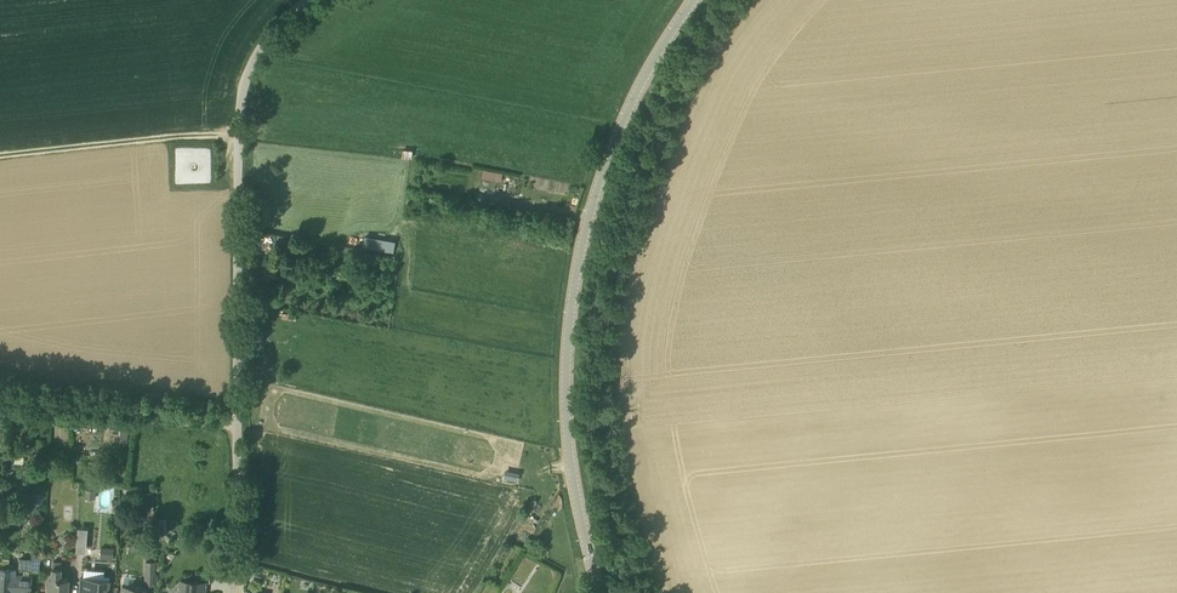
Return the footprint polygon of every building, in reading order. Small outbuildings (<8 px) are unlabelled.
[(412,154),(413,151),(403,150),(402,157),(412,158),(412,154)] [(553,190),(566,193),(569,184),(556,181),(553,190)] [(362,235),(360,247),(393,250),(395,239),(362,235)] [(109,441),(128,440),(127,427),(108,428),(109,441)] [(99,473),(89,473),(88,480),(99,481),(99,473)] [(44,489),(32,488),(31,504),(43,506),(44,489)] [(86,489),(85,498),(96,499),(97,490),(86,489)] [(144,491),(143,505),(152,506),(153,492),(144,491)] [(74,526),(74,550),(88,550),(89,527),(74,526)] [(113,559),(114,548),(106,547),(105,559),(113,559)] [(165,548),(159,557),(169,564),(175,555),(165,548)] [(24,569),(23,575),(14,575),(14,568),(0,567),(0,592),(13,592),(13,591),(31,592),(32,575),(30,575),(30,570),(39,571),(40,556),(33,556),(33,559),(29,559),(29,558),(19,557),(19,567),(20,567),(19,569),(24,569)] [(145,560),(145,580),(155,581),(156,561),(145,560)] [(53,567),(52,578),(50,578),(49,588),(52,588),(52,592),(68,592),(69,579),(61,579),(62,561),(53,561),(53,567)] [(110,580),(81,578),(79,592),(115,592),(116,580),(110,580)] [(206,582),(181,580),(180,592),(205,592),(206,582)] [(148,589),(123,584),(121,592),(147,592),(148,589)]
